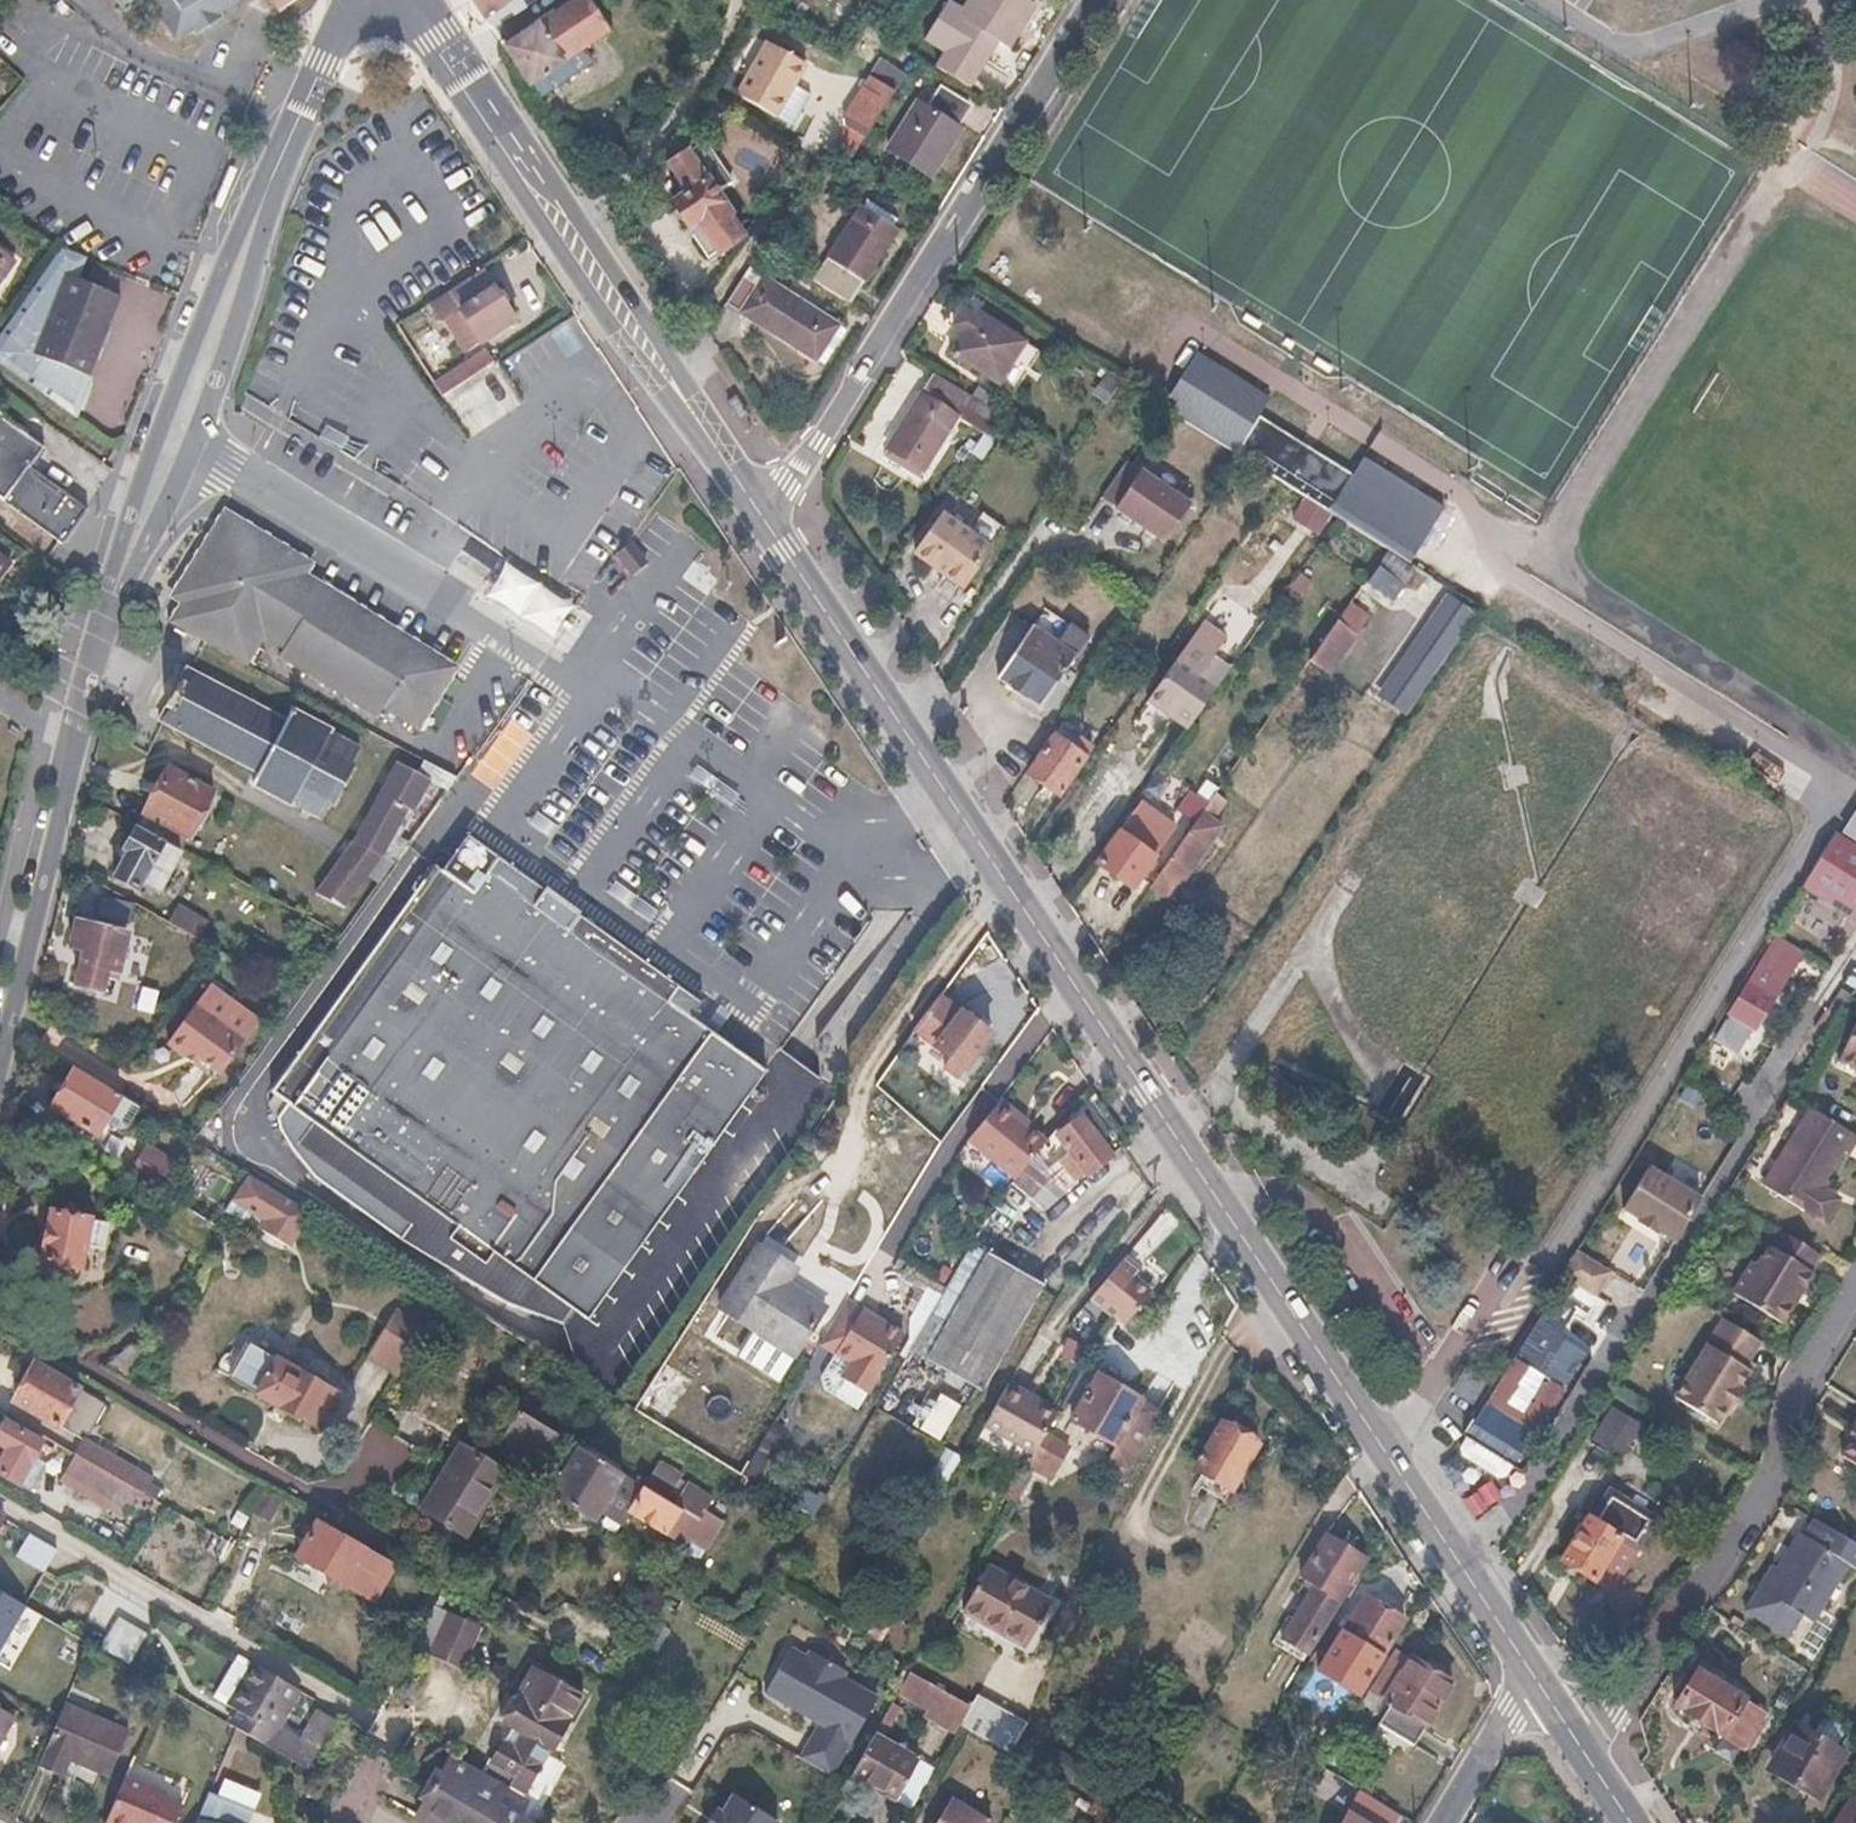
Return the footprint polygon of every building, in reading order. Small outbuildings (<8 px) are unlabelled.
[(122,12),(140,0),(113,0),(122,12)] [(174,44),(189,34),(193,40),(226,19),(222,12),(236,4),(233,0),(145,0),(174,44)] [(281,10),(295,0),(274,0),(281,10)] [(484,21),(495,14),(515,0),(471,0),(484,21)] [(495,14),(503,26),(524,11),(517,0),(515,0),(495,14)] [(505,48),(530,86),(608,34),(600,21),(614,12),(606,0),(577,0),(572,3),(505,48)] [(1026,0),(973,0),(961,19),(1009,49),(1036,6),(1026,0)] [(495,14),(484,21),(493,33),(503,26),(495,14)] [(806,65),(766,42),(735,96),(776,119),(806,65)] [(884,59),(873,74),(897,89),(907,74),(884,59)] [(897,89),(873,74),(844,117),(846,128),(829,153),(849,165),(897,89)] [(927,108),(919,103),(889,151),(931,177),(962,129),(957,126),(969,106),(941,89),(930,107),(927,108)] [(708,140),(691,151),(718,193),(735,183),(708,140)] [(688,193),(672,202),(687,227),(696,222),(717,255),(743,239),(730,219),(732,217),(718,193),(691,151),(670,164),(688,193)] [(898,220),(863,201),(813,279),(849,302),(863,282),(865,283),(899,230),(894,227),(898,220)] [(58,245),(0,329),(0,365),(54,404),(69,368),(85,374),(89,365),(117,294),(74,277),(84,255),(58,245)] [(0,246),(0,274),(2,275),(15,257),(0,246)] [(748,269),(725,306),(815,363),(839,325),(748,269)] [(483,272),(432,307),(443,324),(461,313),(469,326),(456,334),(468,352),(507,326),(514,321),(507,309),(508,301),(502,292),(495,290),(483,272)] [(953,326),(964,333),(950,355),(997,385),(1024,345),(976,313),(973,318),(963,311),(953,326)] [(464,385),(479,374),(494,364),(486,352),(436,387),(443,399),(464,385)] [(1194,352),(1160,407),(1375,536),(1386,518),(1407,485),(1361,457),(1351,473),(1257,415),(1266,397),(1194,352)] [(935,374),(921,395),(924,397),(936,378),(968,398),(957,416),(960,418),(985,433),(999,414),(935,374)] [(924,397),(921,395),(886,449),(924,474),(960,418),(957,416),(968,398),(936,378),(924,397)] [(63,543),(76,525),(88,508),(31,466),(45,446),(0,413),(0,496),(63,543)] [(1126,462),(1101,499),(1121,514),(1164,544),(1190,506),(1126,462)] [(1407,485),(1386,518),(1375,536),(1413,559),(1442,506),(1407,485)] [(315,563),(224,507),(166,599),(177,606),(167,623),(178,629),(205,643),(236,660),(251,633),(269,643),(264,653),(381,716),(386,710),(419,730),(459,666),(308,574),(315,563)] [(991,548),(944,516),(917,554),(964,587),(991,548)] [(614,556),(633,573),(645,559),(627,542),(614,556)] [(1386,550),(1366,581),(1393,598),(1413,567),(1386,550)] [(0,555),(0,578),(11,563),(0,555)] [(544,646),(566,611),(497,567),(475,601),(544,646)] [(1311,585),(1300,577),(1291,589),(1302,597),(1311,585)] [(1453,598),(1438,618),(1460,632),(1474,612),(1453,598)] [(1367,627),(1347,612),(1312,662),(1332,676),(1367,627)] [(1438,618),(1383,698),(1404,712),(1460,632),(1438,618)] [(1226,640),(1203,623),(1148,701),(1187,728),(1230,669),(1213,656),(1226,640)] [(1074,658),(1032,629),(997,678),(1014,689),(1008,698),(1033,716),(1074,658)] [(160,723),(163,725),(259,776),(253,786),(293,808),(295,803),(324,818),(333,803),(335,804),(356,766),(353,764),(360,750),(331,735),(333,731),(293,711),(286,725),(189,673),(186,671),(179,684),(178,683),(164,710),(166,711),(160,723)] [(1076,745),(1059,733),(1029,776),(1058,797),(1093,749),(1080,740),(1076,745)] [(420,770),(400,759),(355,840),(352,838),(343,852),(386,875),(433,810),(457,777),(426,761),(420,770)] [(213,794),(166,769),(140,814),(143,816),(137,827),(181,850),(213,794)] [(1189,795),(1178,811),(1196,824),(1203,814),(1207,808),(1189,795)] [(1836,831),(1855,843),(1855,804),(1853,802),(1836,831)] [(1138,805),(1096,864),(1131,891),(1174,831),(1138,805)] [(1196,824),(1176,852),(1151,887),(1170,901),(1223,828),(1203,814),(1196,824)] [(124,850),(128,853),(114,878),(136,890),(142,881),(159,891),(179,854),(136,830),(124,850)] [(1830,840),(1802,884),(1806,886),(1818,894),(1855,919),(1855,848),(1833,834),(1830,840)] [(386,875),(343,852),(316,893),(355,918),(386,875)] [(493,1250),(481,1266),(522,1296),(534,1279),(574,1308),(583,1314),(759,1072),(734,1054),(603,960),(615,943),(547,894),(535,911),(470,864),(294,1105),(315,1120),(300,1142),(441,1245),(457,1224),(493,1250)] [(1818,894),(1806,886),(1734,1003),(1740,1006),(1716,1045),(1732,1055),(1794,953),(1784,946),(1818,894)] [(180,907),(170,925),(198,941),(208,923),(180,907)] [(169,924),(157,917),(140,945),(152,953),(169,924)] [(70,948),(82,951),(73,988),(99,994),(103,979),(114,981),(126,934),(76,922),(70,948)] [(152,953),(140,945),(134,966),(141,973),(152,953)] [(942,999),(916,1035),(949,1060),(965,1072),(992,1037),(942,999)] [(248,1040),(199,1005),(171,1045),(187,1057),(191,1051),(205,1060),(225,1074),(248,1040)] [(1855,1013),(1836,1062),(1847,1067),(1855,1051),(1855,1013)] [(1752,1075),(1709,1048),(1643,1155),(1685,1181),(1752,1075)] [(205,1060),(191,1051),(187,1057),(201,1067),(205,1060)] [(1847,1067),(1855,1071),(1855,1051),(1847,1067)] [(949,1060),(943,1068),(959,1080),(965,1072),(949,1060)] [(120,1097),(74,1069),(50,1107),(96,1135),(120,1097)] [(1001,1107),(969,1148),(1015,1185),(1045,1147),(1018,1125),(1020,1122),(1001,1107)] [(1817,1114),(1809,1109),(1762,1185),(1771,1190),(1817,1114)] [(1855,1138),(1817,1114),(1771,1190),(1822,1223),(1837,1199),(1823,1191),(1816,1187),(1822,1177),(1838,1152),(1844,1156),(1855,1138)] [(1081,1120),(1056,1137),(1074,1162),(1063,1169),(1075,1185),(1110,1160),(1081,1120)] [(177,1166),(146,1146),(129,1174),(159,1193),(169,1178),(177,1166)] [(1702,1196),(1646,1165),(1616,1219),(1672,1250),(1702,1196)] [(1829,1181),(1822,1177),(1816,1187),(1823,1191),(1829,1181)] [(186,1190),(169,1178),(159,1193),(178,1204),(186,1190)] [(1015,1185),(1001,1203),(1028,1223),(1041,1206),(1015,1185)] [(279,1194),(273,1203),(305,1223),(310,1213),(279,1194)] [(217,1228),(180,1205),(166,1234),(202,1255),(217,1228)] [(108,1224),(50,1213),(41,1262),(81,1269),(85,1248),(103,1251),(108,1224)] [(1754,1265),(1749,1262),(1729,1294),(1747,1305),(1783,1248),(1811,1265),(1817,1256),(1778,1232),(1768,1248),(1765,1246),(1754,1265)] [(1615,1273),(1578,1248),(1546,1301),(1570,1316),(1579,1315),(1600,1325),(1611,1306),(1597,1296),(1615,1273)] [(1811,1265),(1783,1248),(1747,1305),(1778,1324),(1792,1302),(1788,1299),(1794,1290),(1798,1292),(1810,1273),(1807,1271),(1811,1265)] [(797,1272),(761,1249),(720,1312),(796,1359),(826,1311),(787,1287),(797,1272)] [(1043,1290),(992,1259),(930,1366),(982,1396),(1043,1290)] [(1123,1259),(1089,1296),(1109,1315),(1122,1326),(1148,1296),(1130,1279),(1136,1271),(1123,1259)] [(1798,1292),(1794,1290),(1788,1299),(1792,1302),(1798,1292)] [(848,1300),(845,1306),(861,1316),(865,1310),(848,1300)] [(861,1316),(845,1306),(821,1346),(837,1355),(853,1364),(843,1379),(870,1394),(905,1335),(865,1310),(861,1316)] [(913,1322),(926,1330),(935,1315),(921,1307),(913,1322)] [(1589,1351),(1542,1318),(1516,1358),(1564,1388),(1589,1351)] [(1704,1340),(1668,1396),(1717,1427),(1752,1372),(1748,1369),(1763,1345),(1726,1322),(1711,1344),(1704,1340)] [(417,1350),(386,1331),(370,1356),(401,1376),(417,1350)] [(250,1344),(231,1378),(258,1393),(257,1394),(305,1421),(306,1418),(318,1425),(337,1392),(290,1365),(260,1349),(250,1344)] [(263,1344),(260,1349),(290,1365),(293,1360),(263,1344)] [(145,1354),(134,1347),(103,1367),(129,1382),(145,1354)] [(859,1412),(870,1394),(843,1379),(853,1364),(837,1355),(823,1380),(826,1393),(859,1412)] [(1536,1432),(1564,1388),(1516,1358),(1488,1403),(1536,1432)] [(79,1390),(37,1365),(15,1402),(57,1427),(61,1420),(79,1390)] [(1486,1379),(1466,1365),(1452,1387),(1472,1400),(1486,1379)] [(1104,1369),(1099,1376),(1122,1389),(1127,1382),(1104,1369)] [(1099,1376),(1096,1374),(1070,1419),(1132,1455),(1158,1410),(1138,1398),(1139,1396),(1138,1388),(1127,1382),(1122,1389),(1099,1376)] [(1026,1398),(1010,1389),(985,1431),(1029,1457),(1043,1432),(1050,1420),(1039,1414),(1023,1404),(1026,1398)] [(108,1407),(79,1390),(61,1420),(87,1435),(90,1437),(108,1407)] [(1026,1398),(1023,1404),(1039,1414),(1042,1408),(1026,1398)] [(1504,1485),(1536,1432),(1488,1403),(1453,1455),(1504,1485)] [(520,1413),(506,1436),(544,1460),(559,1437),(520,1413)] [(1846,1443),(1837,1459),(1855,1470),(1855,1417),(1847,1431),(1852,1434),(1846,1443)] [(1620,1427),(1606,1418),(1587,1448),(1605,1460),(1628,1423),(1624,1421),(1620,1427)] [(6,1423),(0,1434),(0,1475),(17,1485),(21,1485),(33,1492),(49,1466),(36,1458),(44,1445),(6,1423)] [(1636,1428),(1628,1423),(1605,1460),(1613,1465),(1636,1428)] [(1256,1445),(1221,1424),(1195,1469),(1213,1481),(1208,1490),(1224,1499),(1256,1445)] [(773,1431),(767,1443),(778,1449),(785,1438),(773,1431)] [(1852,1434),(1847,1431),(1841,1440),(1846,1443),(1852,1434)] [(1066,1445),(1043,1432),(1029,1457),(1029,1458),(1051,1470),(1066,1445)] [(76,1452),(77,1453),(142,1490),(144,1491),(153,1475),(90,1437),(87,1435),(76,1452)] [(505,1472),(463,1447),(425,1508),(466,1534),(505,1472)] [(602,1513),(624,1477),(579,1450),(550,1497),(595,1524),(602,1513)] [(77,1453),(61,1481),(126,1517),(142,1490),(77,1453)] [(651,1487),(671,1499),(684,1478),(663,1466),(651,1487)] [(643,1489),(624,1477),(602,1513),(626,1528),(633,1515),(630,1514),(645,1490),(643,1489)] [(1616,1490),(1612,1497),(1652,1523),(1662,1507),(1632,1488),(1616,1490)] [(702,1523),(646,1489),(645,1490),(630,1514),(633,1515),(688,1549),(691,1543),(708,1553),(723,1528),(705,1517),(702,1523)] [(690,1490),(679,1508),(697,1519),(708,1501),(690,1490)] [(1592,1520),(1586,1516),(1558,1559),(1592,1582),(1603,1564),(1618,1573),(1634,1548),(1636,1549),(1652,1523),(1612,1497),(1608,1494),(1592,1520)] [(1668,1511),(1662,1507),(1652,1523),(1658,1527),(1668,1511)] [(0,1517),(0,1533),(5,1537),(10,1528),(4,1525),(7,1520),(0,1517)] [(318,1520),(297,1556),(328,1575),(328,1584),(340,1590),(349,1587),(371,1600),(392,1563),(318,1520)] [(1767,1568),(1739,1612),(1784,1640),(1797,1618),(1812,1596),(1834,1584),(1845,1567),(1855,1574),(1855,1549),(1810,1521),(1800,1538),(1795,1535),(1771,1571),(1767,1568)] [(1658,1527),(1652,1523),(1636,1549),(1642,1553),(1658,1527)] [(30,1534),(18,1555),(47,1572),(59,1551),(30,1534)] [(1362,1560),(1323,1536),(1298,1576),(1312,1585),(1338,1600),(1362,1560)] [(1048,1604),(985,1568),(961,1609),(1024,1646),(1048,1604)] [(1834,1584),(1812,1596),(1797,1618),(1808,1625),(1834,1584)] [(1338,1600),(1312,1585),(1281,1637),(1307,1652),(1338,1600)] [(23,1607),(0,1593),(0,1649),(23,1607)] [(1402,1623),(1363,1598),(1340,1634),(1373,1655),(1370,1660),(1377,1665),(1402,1623)] [(478,1635),(448,1618),(427,1655),(457,1672),(478,1635)] [(119,1621),(101,1651),(130,1668),(148,1637),(119,1621)] [(760,1695),(815,1721),(797,1759),(833,1776),(875,1688),(785,1644),(760,1695)] [(1382,1668),(1375,1679),(1360,1704),(1381,1717),(1375,1726),(1410,1748),(1450,1684),(1394,1649),(1382,1668)] [(1370,1660),(1360,1654),(1352,1666),(1375,1679),(1382,1668),(1377,1665),(1370,1660)] [(229,1706),(253,1665),(238,1656),(214,1697),(229,1706)] [(277,1731),(300,1690),(254,1664),(253,1665),(229,1706),(238,1711),(229,1726),(238,1731),(292,1762),(310,1773),(338,1722),(320,1712),(301,1746),(297,1744),(298,1742),(282,1732),(280,1734),(277,1731)] [(908,1670),(896,1691),(927,1708),(923,1714),(955,1732),(959,1725),(970,1706),(908,1670)] [(1695,1673),(1673,1708),(1741,1752),(1764,1716),(1695,1673)] [(500,1716),(513,1724),(493,1760),(491,1758),(482,1771),(516,1789),(522,1777),(524,1779),(544,1742),(551,1747),(567,1717),(540,1701),(536,1707),(513,1694),(500,1716)] [(977,1695),(970,1706),(959,1725),(1009,1755),(1026,1723),(977,1695)] [(65,1704),(56,1726),(39,1768),(64,1778),(71,1762),(110,1778),(129,1731),(65,1704)] [(15,1722),(0,1713),(0,1749),(15,1722)] [(1842,1754),(1798,1728),(1773,1770),(1816,1796),(1842,1754)] [(918,1758),(873,1732),(850,1774),(895,1798),(918,1758)] [(1052,1750),(1043,1765),(1068,1781),(1078,1765),(1052,1750)] [(450,1758),(419,1816),(431,1822),(529,1822),(498,1805),(507,1789),(450,1758)] [(246,1785),(222,1775),(216,1791),(240,1801),(246,1785)] [(126,1779),(108,1822),(181,1822),(187,1808),(167,1800),(168,1796),(126,1779)] [(1855,1789),(1831,1822),(1855,1822),(1855,1790),(1855,1789)] [(780,1821),(730,1792),(712,1822),(779,1822),(780,1821)] [(211,1795),(200,1822),(250,1822),(255,1814),(211,1795)] [(950,1798),(936,1822),(989,1822),(990,1821),(950,1798)] [(1349,1815),(1344,1822),(1362,1822),(1349,1815)]
